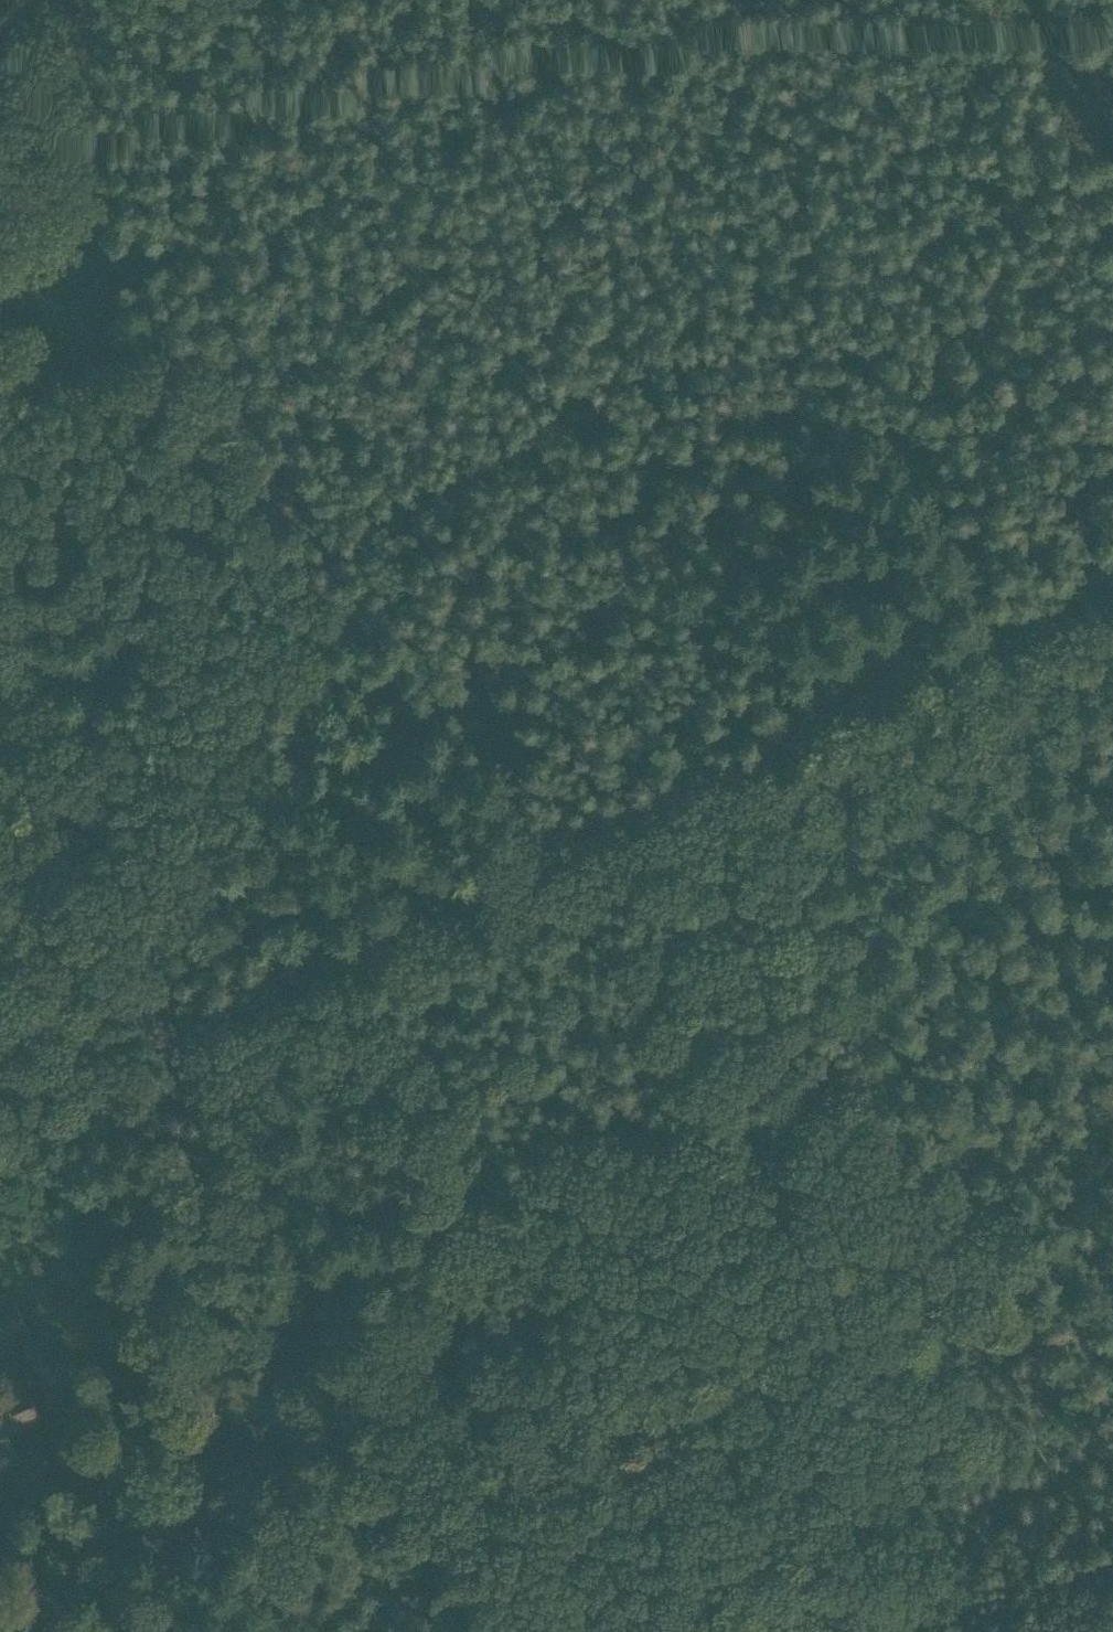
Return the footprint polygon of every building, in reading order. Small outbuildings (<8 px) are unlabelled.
[(0,1373),(0,1437),(23,1427),(11,1399),(39,1386),(28,1361),(0,1373)]
